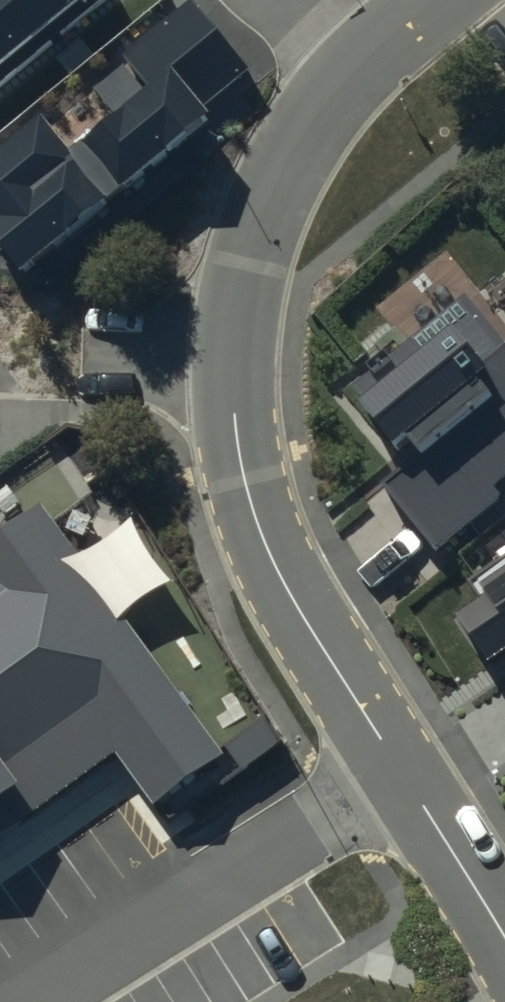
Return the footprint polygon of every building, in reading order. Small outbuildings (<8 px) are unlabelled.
[(0,147),(0,250),(18,272),(212,114),(204,105),(248,69),(191,0),(189,0),(121,56),(146,86),(69,149),(41,114),(0,147)] [(101,0),(0,0),(0,81),(101,0)] [(357,401),(406,461),(380,481),(436,550),(503,495),(494,485),(504,476),(504,345),(485,361),(454,322),(357,401)] [(10,795),(25,816),(119,748),(160,803),(221,759),(51,525),(0,562),(0,802),(10,795)] [(473,582),(481,594),(453,612),(486,661),(503,650),(504,654),(504,561),(473,582)]
